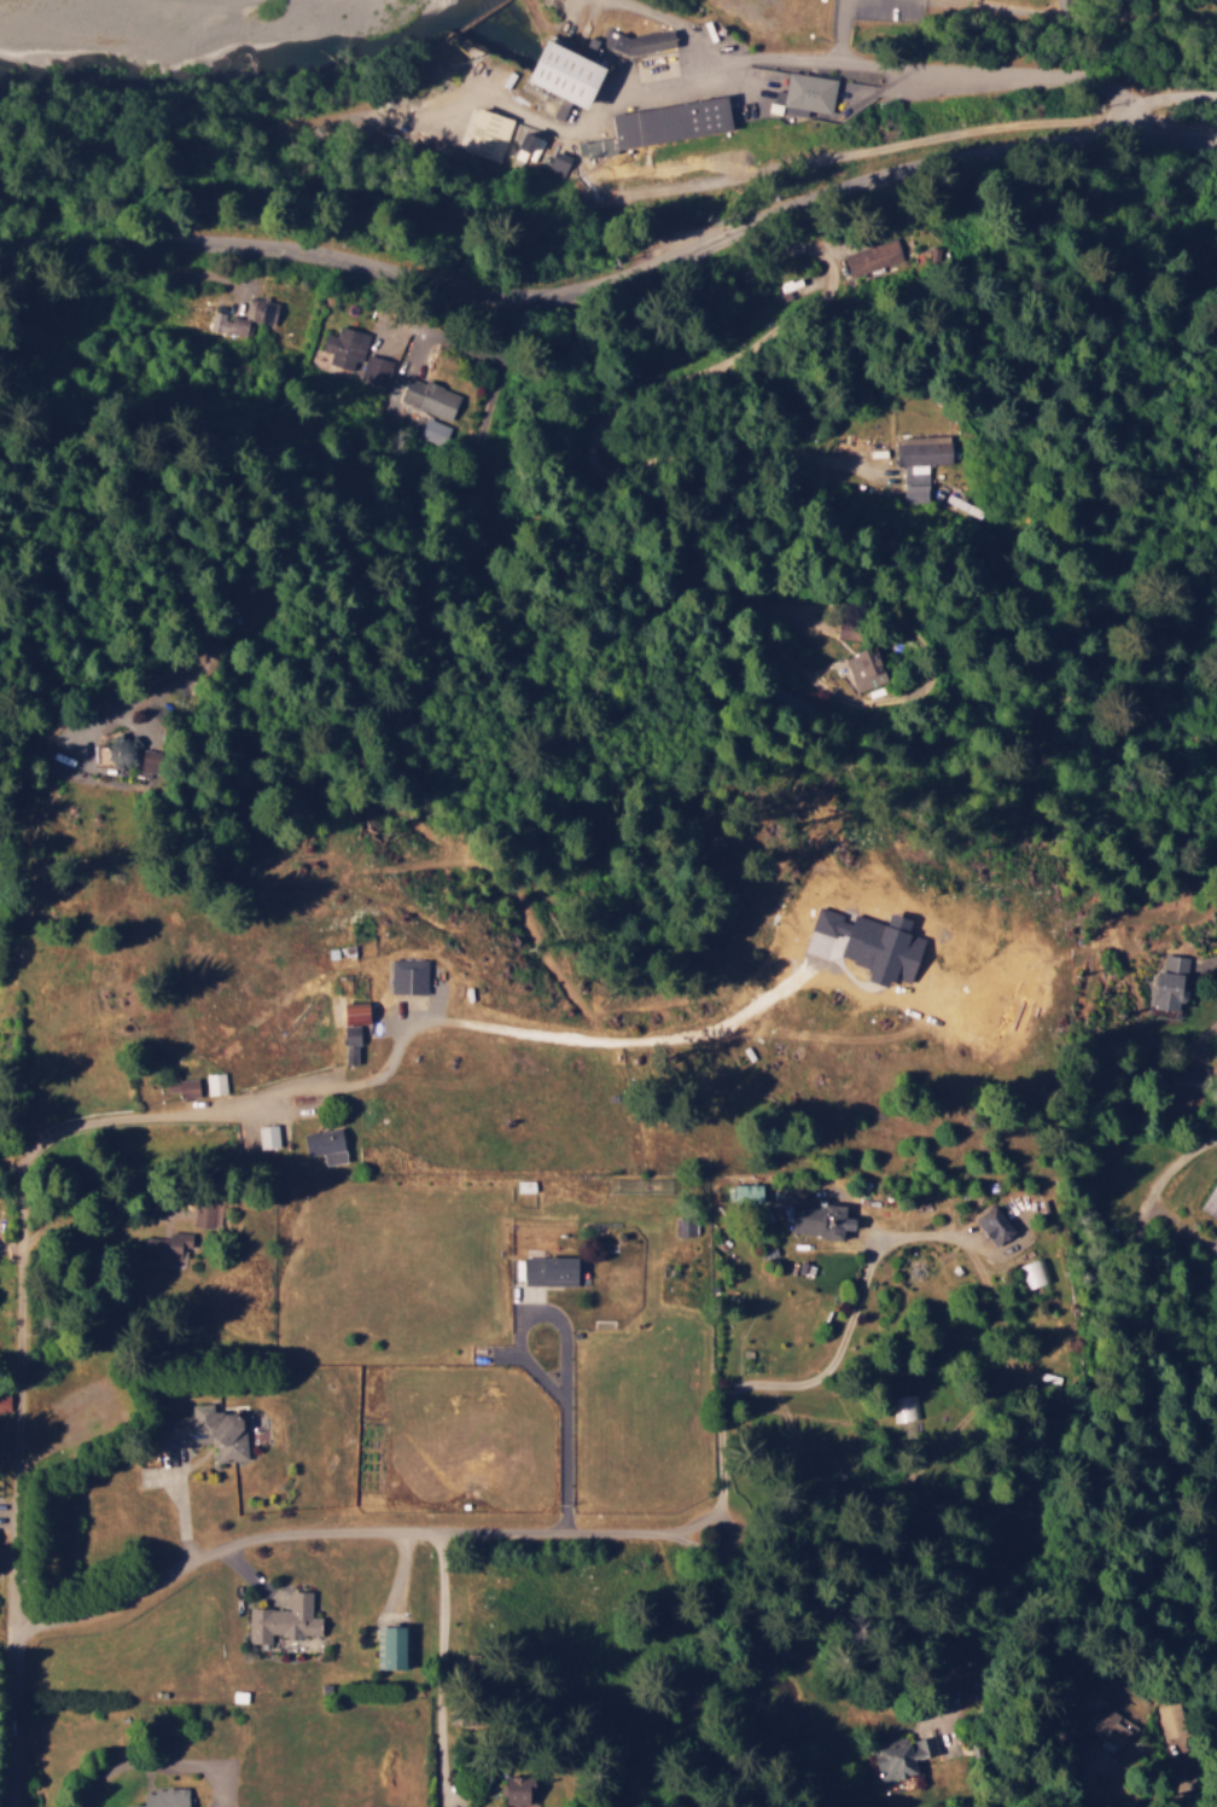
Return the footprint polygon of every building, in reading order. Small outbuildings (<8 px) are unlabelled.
[(619,38),(622,56),(675,47),(672,30),(619,38)] [(585,110),(603,66),(543,41),(525,82),(560,97),(552,116),(561,121),(569,103),(585,110)] [(837,79),(788,71),(781,114),(806,117),(807,110),(831,114),(837,79)] [(731,131),(726,97),(610,114),(615,148),(731,131)] [(513,119),(471,106),(460,141),(474,146),(472,152),(500,161),(513,119)] [(535,161),(544,138),(522,129),(510,156),(524,161),(526,157),(535,161)] [(572,155),(543,143),(535,164),(563,176),(572,155)] [(904,260),(897,238),(844,255),(851,276),(904,260)] [(250,297),(245,319),(274,324),(278,302),(250,297)] [(248,318),(227,314),(228,314),(212,310),(208,332),(244,338),(248,318)] [(369,334),(338,325),(335,335),(324,332),(320,349),(331,352),(328,363),(352,370),(354,360),(361,362),(369,334)] [(390,358),(364,355),(360,387),(386,391),(390,358)] [(460,394),(409,376),(394,419),(418,427),(424,411),(451,420),(460,394)] [(951,463),(950,438),(895,440),(896,464),(905,464),(906,502),(929,501),(928,464),(951,463)] [(859,692),(889,680),(875,645),(844,658),(859,692)] [(103,747),(122,769),(145,750),(127,728),(103,747)] [(160,750),(141,749),(140,772),(158,773),(160,750)] [(1187,1001),(1189,955),(1164,954),(1163,971),(1154,971),(1153,1007),(1167,1008),(1167,1000),(1187,1001)] [(427,992),(427,958),(390,958),(390,992),(427,992)] [(343,1023),(369,1022),(368,1002),(343,1003),(343,1023)] [(360,1043),(359,1025),(343,1026),(343,1044),(360,1043)] [(356,1045),(344,1045),(344,1064),(356,1064),(356,1045)] [(205,1073),(207,1095),(226,1092),(223,1071),(205,1073)] [(177,1098),(199,1095),(197,1077),(175,1079),(177,1098)] [(256,1125),(259,1148),(279,1146),(276,1123),(256,1125)] [(302,1135),(308,1157),(344,1148),(339,1126),(302,1135)] [(1216,1177),(1200,1208),(1216,1217),(1216,1178),(1216,1177)] [(215,1199),(195,1197),(193,1225),(212,1227),(215,1199)] [(854,1216),(844,1216),(844,1202),(817,1201),(817,1203),(792,1202),(791,1233),(842,1236),(842,1229),(853,1230),(854,1216)] [(994,1246),(1015,1231),(994,1203),(974,1219),(994,1246)] [(693,1235),(693,1217),(677,1217),(678,1235),(693,1235)] [(192,1233),(170,1230),(167,1246),(159,1245),(156,1264),(178,1267),(181,1248),(189,1249),(192,1233)] [(524,1284),(576,1285),(577,1257),(524,1256),(524,1284)] [(1026,1289),(1049,1281),(1041,1257),(1018,1264),(1026,1289)] [(1039,1387),(1056,1392),(1061,1376),(1043,1371),(1039,1387)] [(9,1411),(9,1391),(0,1391),(0,1411),(9,1411)] [(921,1418),(916,1392),(892,1397),(896,1422),(921,1418)] [(246,1458),(240,1409),(193,1415),(194,1421),(181,1423),(181,1422),(153,1426),(156,1449),(209,1442),(212,1462),(246,1458)] [(247,1642),(270,1642),(270,1635),(321,1635),(321,1616),(311,1616),(311,1590),(288,1590),(288,1608),(248,1608),(247,1642)] [(376,1668),(404,1668),(404,1625),(376,1625),(376,1668)] [(1099,1702),(1084,1726),(1118,1748),(1133,1725),(1099,1702)] [(918,1773),(915,1760),(928,1757),(923,1738),(877,1748),(885,1786),(901,1782),(900,1777),(918,1773)] [(530,1804),(532,1776),(505,1775),(504,1803),(530,1804)] [(187,1788),(141,1790),(142,1804),(133,1804),(133,1806),(188,1806),(187,1788)]
